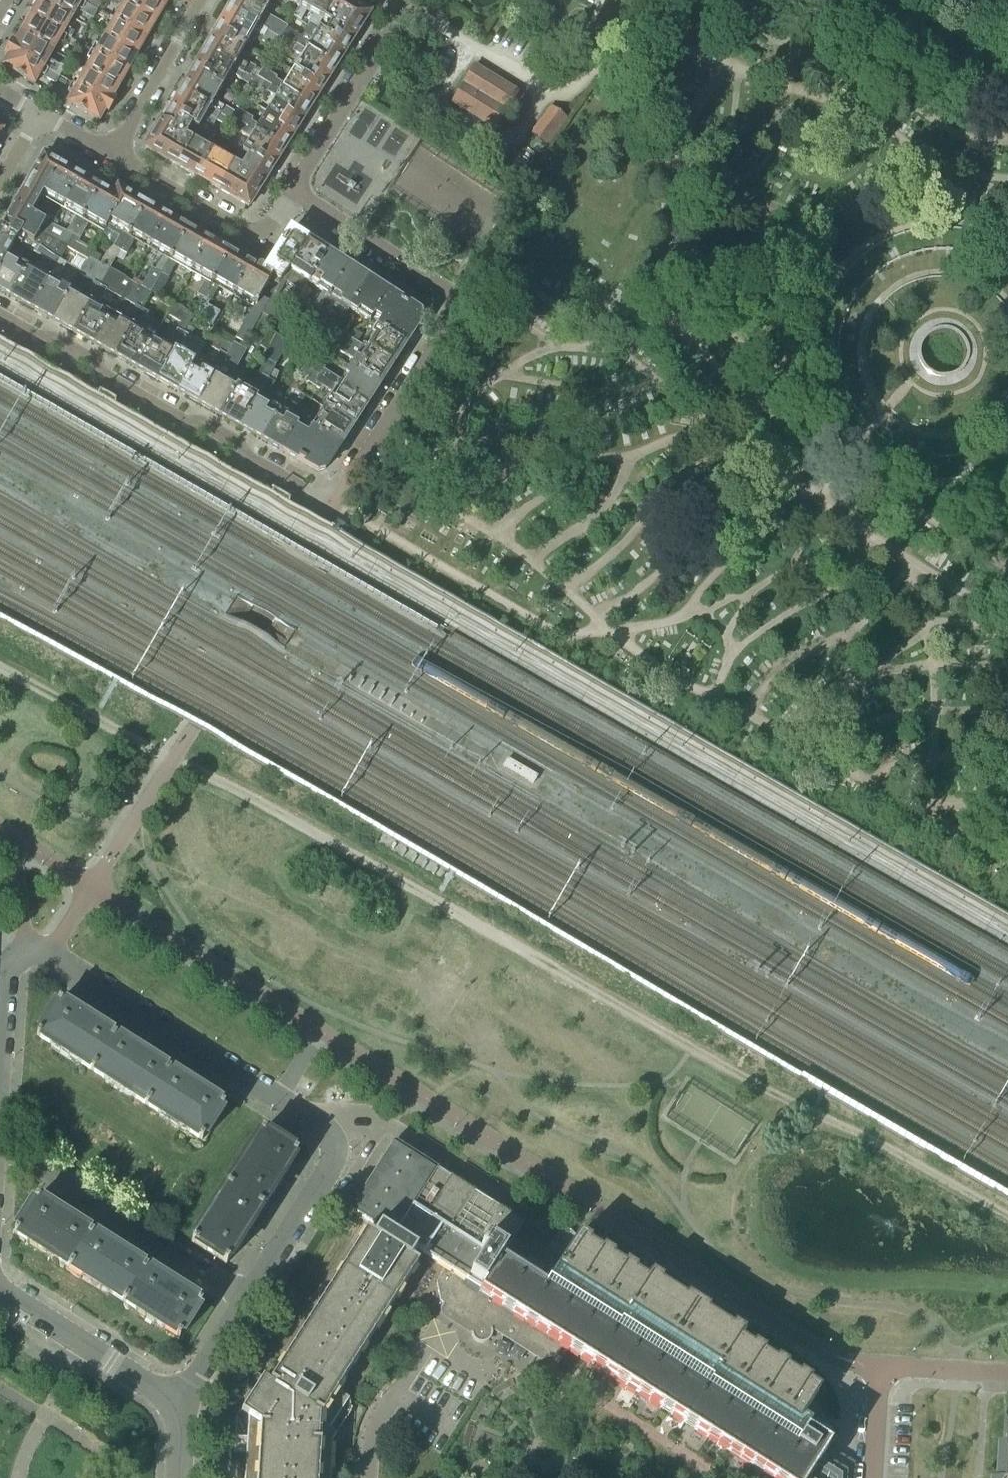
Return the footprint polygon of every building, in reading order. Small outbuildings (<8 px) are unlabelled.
[(40,0),(30,17),(41,23),(41,25),(50,30),(52,27),(60,31),(59,33),(67,38),(70,31),(66,28),(72,18),(40,0)] [(40,0),(72,18),(77,9),(93,18),(97,12),(78,1),(78,0),(40,0)] [(78,1),(97,12),(101,5),(93,0),(78,0),(78,1)] [(123,4),(156,23),(165,6),(158,3),(159,1),(158,0),(126,0),(123,4)] [(227,10),(280,39),(281,37),(285,30),(286,29),(287,26),(264,14),(270,4),(264,1),(262,0),(233,0),(227,10)] [(334,0),(302,0),(298,7),(292,17),(301,21),(306,12),(313,16),(307,24),(316,28),(334,0)] [(347,50),(370,14),(346,0),(334,0),(316,28),(317,29),(318,30),(323,22),(330,26),(325,34),(320,31),(319,32),(347,50)] [(114,12),(109,19),(123,26),(122,28),(130,32),(132,29),(141,34),(140,36),(146,39),(156,23),(123,4),(118,14),(114,12)] [(227,10),(216,31),(245,47),(254,32),(262,37),(260,41),(274,49),(280,39),(227,10)] [(30,17),(21,33),(53,51),(59,42),(63,45),(67,38),(59,33),(60,31),(52,27),(50,30),(41,25),(41,23),(30,17)] [(110,28),(105,37),(137,55),(146,39),(140,36),(141,34),(132,29),(130,32),(122,28),(123,26),(109,19),(106,26),(110,28)] [(281,37),(334,70),(347,50),(319,32),(309,26),(301,38),(286,29),(285,30),(281,37)] [(216,31),(204,50),(256,80),(256,78),(259,74),(254,71),(255,68),(245,62),(243,65),(237,61),(245,47),(216,31)] [(11,42),(8,48),(20,55),(19,56),(29,61),(30,58),(39,63),(37,65),(60,77),(64,69),(60,66),(59,67),(48,60),(53,51),(21,33),(15,44),(11,42)] [(95,45),(91,51),(104,59),(103,60),(111,65),(113,61),(122,66),(121,68),(128,72),(137,55),(105,37),(99,47),(95,45)] [(293,72),(322,90),(334,70),(281,37),(280,39),(274,49),(274,50),(281,54),(283,50),(291,55),(292,52),(302,58),(293,72)] [(79,44),(77,48),(76,50),(83,54),(86,49),(79,44)] [(20,55),(8,48),(4,54),(8,56),(2,67),(34,85),(40,75),(44,77),(44,78),(55,84),(60,77),(37,65),(39,63),(30,58),(29,61),(19,56),(20,55)] [(204,50),(192,72),(221,88),(229,74),(251,86),(256,80),(204,50)] [(91,61),(86,70),(119,88),(128,72),(121,68),(122,66),(113,61),(111,65),(103,60),(104,59),(91,51),(87,58),(91,61)] [(452,102),(469,113),(495,130),(507,112),(507,111),(518,94),(518,95),(519,94),(476,66),(452,102)] [(256,78),(309,111),(322,90),(293,72),(284,86),(275,80),(276,78),(262,69),(259,74),(256,78)] [(76,77),(72,84),(83,90),(82,92),(90,96),(92,93),(100,98),(99,100),(113,107),(116,101),(112,99),(119,88),(86,70),(80,80),(76,77)] [(192,72),(180,93),(231,121),(232,120),(235,114),(236,113),(235,113),(234,114),(224,107),(223,108),(213,102),(221,88),(192,72)] [(61,78),(56,86),(64,90),(68,82),(61,78)] [(267,113),(296,131),(309,111),(256,78),(256,80),(251,86),(251,87),(258,92),(261,89),(276,99),(267,113)] [(83,90),(72,84),(68,91),(73,94),(67,104),(99,122),(105,112),(109,113),(113,107),(99,100),(100,98),(92,93),(90,96),(82,92),(83,90)] [(180,93),(168,114),(191,127),(207,136),(215,121),(227,128),(228,126),(231,121),(180,93)] [(231,105),(238,109),(243,101),(236,97),(231,105)] [(532,134),(546,145),(566,119),(551,108),(532,134)] [(236,113),(235,114),(232,120),(242,126),(284,151),(296,131),(267,113),(259,127),(251,123),(253,119),(238,110),(236,113)] [(144,148),(177,166),(191,140),(185,137),(191,127),(168,114),(164,122),(160,120),(144,148)] [(242,154),(247,157),(271,172),(284,151),(242,126),(232,120),(231,121),(228,126),(251,140),(242,154)] [(177,166),(196,178),(212,152),(191,140),(177,166)] [(196,178),(218,190),(233,164),(212,152),(196,178)] [(44,155),(15,205),(32,215),(43,194),(60,164),(44,155)] [(233,164),(218,190),(249,207),(271,172),(247,157),(241,169),(233,164)] [(63,206),(80,176),(60,164),(43,194),(63,206)] [(73,238),(101,188),(80,176),(63,206),(78,214),(67,233),(66,235),(73,238)] [(87,261),(88,258),(92,252),(77,243),(90,221),(105,230),(106,228),(126,192),(118,188),(114,195),(101,188),(73,238),(68,247),(66,249),(87,261)] [(126,192),(106,228),(120,236),(114,246),(111,244),(100,263),(109,268),(116,256),(146,204),(126,192)] [(135,238),(149,246),(166,215),(146,204),(116,256),(123,260),(135,238)] [(45,223),(32,215),(15,205),(6,222),(22,231),(20,235),(34,243),(39,247),(59,260),(66,249),(68,247),(73,238),(66,235),(67,233),(53,225),(48,229),(43,226),(45,223)] [(53,209),(50,215),(56,218),(57,215),(58,216),(60,212),(53,209)] [(56,218),(50,215),(45,223),(51,226),(56,218)] [(143,288),(145,289),(152,293),(188,228),(166,215),(149,246),(165,254),(156,270),(153,269),(143,288)] [(15,242),(29,249),(36,254),(39,247),(34,243),(20,235),(22,231),(6,222),(0,231),(0,268),(15,242)] [(188,228),(152,293),(158,297),(178,262),(192,270),(209,240),(188,228)] [(284,277),(285,277),(307,242),(290,231),(266,270),(265,271),(272,276),(272,277),(281,282),(284,277)] [(197,295),(203,299),(230,251),(209,240),(192,270),(206,278),(197,295)] [(11,298),(28,268),(9,257),(13,250),(19,254),(23,247),(15,242),(0,268),(0,292),(1,292),(11,298)] [(307,242),(285,277),(295,284),(299,278),(301,279),(295,288),(302,293),(306,288),(308,283),(327,254),(307,242)] [(11,298),(32,309),(59,260),(39,247),(36,254),(51,262),(42,276),(28,268),(11,298)] [(203,299),(201,303),(206,306),(209,302),(210,303),(219,285),(235,294),(252,264),(230,251),(203,299)] [(102,257),(92,252),(88,258),(98,264),(102,257)] [(311,311),(316,314),(346,267),(327,254),(308,283),(323,292),(311,311)] [(53,321),(73,333),(108,270),(98,264),(88,258),(87,261),(80,273),(81,274),(80,275),(94,283),(84,300),(70,292),(53,321)] [(32,309),(53,321),(70,292),(55,283),(66,264),(59,260),(32,309)] [(252,264),(235,294),(254,305),(247,318),(247,319),(243,326),(244,327),(237,340),(244,344),(256,323),(261,315),(268,302),(260,297),(269,281),(272,277),(272,276),(265,271),(266,270),(261,267),(258,268),(252,264)] [(346,267),(316,314),(317,314),(305,333),(307,334),(315,339),(315,340),(331,316),(341,322),(349,309),(368,281),(346,267)] [(73,333),(94,345),(111,315),(97,307),(106,290),(120,298),(130,281),(110,270),(109,270),(108,270),(73,333)] [(116,357),(150,297),(152,293),(145,289),(144,290),(130,282),(130,281),(120,298),(135,307),(125,324),(111,315),(94,345),(116,357)] [(370,323),(374,317),(388,294),(386,293),(384,290),(379,286),(377,287),(368,281),(349,309),(370,323)] [(302,293),(299,297),(296,300),(302,305),(311,292),(306,288),(302,293)] [(381,321),(377,327),(405,346),(421,321),(419,314),(388,294),(374,317),(381,321)] [(116,357),(136,369),(153,339),(139,331),(156,300),(150,297),(116,357)] [(136,369),(156,380),(187,327),(193,316),(173,305),(167,315),(181,323),(168,347),(153,339),(136,369)] [(197,318),(214,328),(220,318),(203,308),(197,318)] [(262,326),(267,318),(261,315),(256,323),(262,326)] [(156,380),(178,392),(195,363),(180,355),(194,331),(187,327),(156,380)] [(377,327),(364,347),(392,366),(405,346),(377,327)] [(355,361),(351,368),(379,386),(392,366),(364,347),(358,343),(349,338),(336,329),(327,344),(355,361)] [(349,338),(358,343),(363,335),(355,330),(349,338)] [(267,362),(275,366),(288,343),(268,332),(259,348),(271,354),(267,361),(267,362)] [(303,340),(311,345),(315,339),(307,334),(303,340)] [(219,353),(226,357),(231,348),(231,347),(215,337),(209,347),(219,353)] [(41,401),(98,434),(100,435),(103,437),(132,453),(162,470),(225,506),(256,524),(271,532),(285,540),(285,539),(286,538),(286,537),(288,534),(293,525),(297,518),(300,513),(301,512),(301,511),(301,512),(303,513),(304,513),(305,512),(291,504),(289,503),(272,494),(269,492),(270,492),(253,482),(252,483),(250,481),(233,471),(233,472),(231,470),(214,460),(214,461),(211,459),(212,459),(195,449),(194,450),(192,448),(176,438),(175,439),(173,437),(156,427),(156,428),(153,426),(154,426),(137,416),(137,417),(134,415),(135,414),(118,405),(117,406),(115,404),(98,395),(95,393),(96,392),(79,383),(76,382),(77,381),(60,372),(59,372),(57,371),(57,370),(40,361),(38,360),(38,359),(21,350),(18,349),(19,348),(2,339),(1,339),(0,339),(0,378),(41,401)] [(198,404),(219,416),(236,386),(222,378),(232,360),(236,362),(241,354),(231,348),(226,357),(198,404)] [(178,392),(198,404),(226,357),(219,353),(209,371),(195,363),(178,392)] [(309,359),(304,367),(314,373),(366,407),(379,386),(351,368),(342,382),(324,371),(326,368),(320,365),(319,366),(309,359)] [(240,428),(273,370),(275,366),(267,362),(259,376),(261,377),(251,395),(236,386),(219,416),(240,428)] [(314,373),(304,367),(298,377),(320,391),(322,387),(334,394),(324,408),(353,427),(366,407),(314,373)] [(240,428),(261,440),(278,410),(264,402),(274,385),(278,373),(273,370),(240,428)] [(292,389),(299,393),(303,387),(296,383),(292,389)] [(290,397),(296,400),(299,394),(293,391),(290,397)] [(312,427),(311,429),(340,446),(341,445),(344,444),(348,438),(348,435),(353,427),(324,408),(312,427)] [(282,452),(296,428),(299,422),(278,410),(261,440),(270,445),(271,448),(277,451),(280,451),(282,452)] [(296,428),(282,452),(287,455),(289,457),(294,461),(299,461),(318,472),(325,470),(340,446),(311,429),(308,434),(296,428)] [(506,762),(503,767),(505,768),(525,780),(533,784),(537,777),(536,776),(530,772),(510,760),(507,759),(506,762)] [(92,1072),(114,1037),(103,1030),(92,1023),(87,1020),(83,1017),(71,1010),(59,1002),(57,1005),(51,1014),(49,1017),(46,1022),(44,1025),(39,1034),(38,1034),(36,1037),(65,1055),(92,1072)] [(125,1044),(114,1037),(92,1072),(119,1090),(145,1106),(168,1071),(157,1065),(146,1057),(141,1054),(137,1051),(125,1044)] [(180,1079),(168,1071),(145,1106),(174,1124),(202,1142),(204,1139),(203,1139),(209,1130),(211,1127),(214,1122),(216,1119),(222,1110),(224,1107),(212,1099),(200,1092),(195,1089),(192,1086),(191,1086),(180,1079)] [(242,1163),(226,1187),(261,1209),(276,1186),(279,1181),(281,1178),(291,1163),(296,1154),(297,1154),(294,1152),(285,1146),(282,1144),(277,1141),(274,1139),(265,1134),(265,1133),(262,1131),(244,1159),(242,1163)] [(234,1452),(246,1453),(245,1477),(329,1477),(332,1441),(336,1435),(334,1433),(338,1427),(340,1428),(340,1427),(351,1411),(348,1399),(344,1397),(337,1393),(417,1266),(418,1265),(410,1259),(417,1249),(423,1253),(423,1254),(424,1254),(437,1262),(437,1263),(438,1263),(445,1267),(446,1268),(436,1283),(440,1302),(444,1304),(449,1308),(447,1311),(473,1328),(472,1333),(472,1334),(472,1337),(475,1341),(480,1343),(485,1343),(489,1341),(491,1337),(492,1336),(492,1332),(492,1330),(491,1328),(492,1326),(524,1346),(525,1347),(541,1357),(553,1354),(558,1345),(562,1347),(569,1352),(770,1477),(811,1477),(810,1477),(815,1469),(818,1464),(829,1447),(829,1446),(806,1432),(810,1425),(801,1419),(806,1412),(813,1401),(819,1391),(808,1384),(810,1382),(800,1375),(798,1378),(786,1370),(787,1367),(783,1364),(777,1361),(777,1360),(775,1363),(763,1355),(764,1353),(754,1346),(752,1349),(740,1341),(743,1337),(742,1337),(744,1334),(733,1327),(732,1330),(707,1314),(708,1311),(699,1305),(696,1304),(687,1298),(685,1300),(660,1284),(662,1282),(651,1275),(650,1278),(649,1277),(646,1281),(634,1274),(636,1271),(626,1265),(624,1267),(612,1260),(613,1257),(603,1250),(601,1253),(589,1245),(590,1242),(580,1235),(578,1238),(577,1238),(563,1261),(547,1251),(540,1246),(527,1238),(518,1232),(523,1224),(515,1219),(461,1185),(437,1169),(427,1163),(423,1160),(394,1142),(384,1159),(384,1158),(381,1163),(356,1202),(351,1210),(371,1224),(379,1228),(374,1236),(368,1233),(366,1232),(365,1233),(366,1233),(271,1382),(262,1394),(255,1390),(236,1419),(234,1452)] [(261,1209),(226,1187),(205,1222),(191,1242),(226,1265),(226,1264),(239,1243),(242,1240),(247,1232),(253,1223),(258,1214),(261,1209)] [(41,1252),(69,1269),(91,1235),(68,1220),(63,1217),(60,1215),(36,1200),(35,1199),(13,1234),(41,1252)] [(123,1304),(145,1269),(122,1254),(117,1251),(114,1249),(91,1235),(69,1269),(96,1287),(123,1304)] [(168,1283),(145,1269),(123,1304),(151,1321),(179,1339),(201,1304),(200,1304),(176,1289),(172,1286),(168,1283)] [(472,1416),(470,1420),(476,1423),(479,1417),(481,1414),(489,1404),(491,1401),(488,1397),(475,1411),(472,1416)] [(470,1447),(470,1444),(471,1436),(474,1428),(475,1427),(469,1424),(465,1435),(464,1447),(470,1447)] [(587,1448),(574,1445),(571,1459),(583,1462),(587,1448)]
